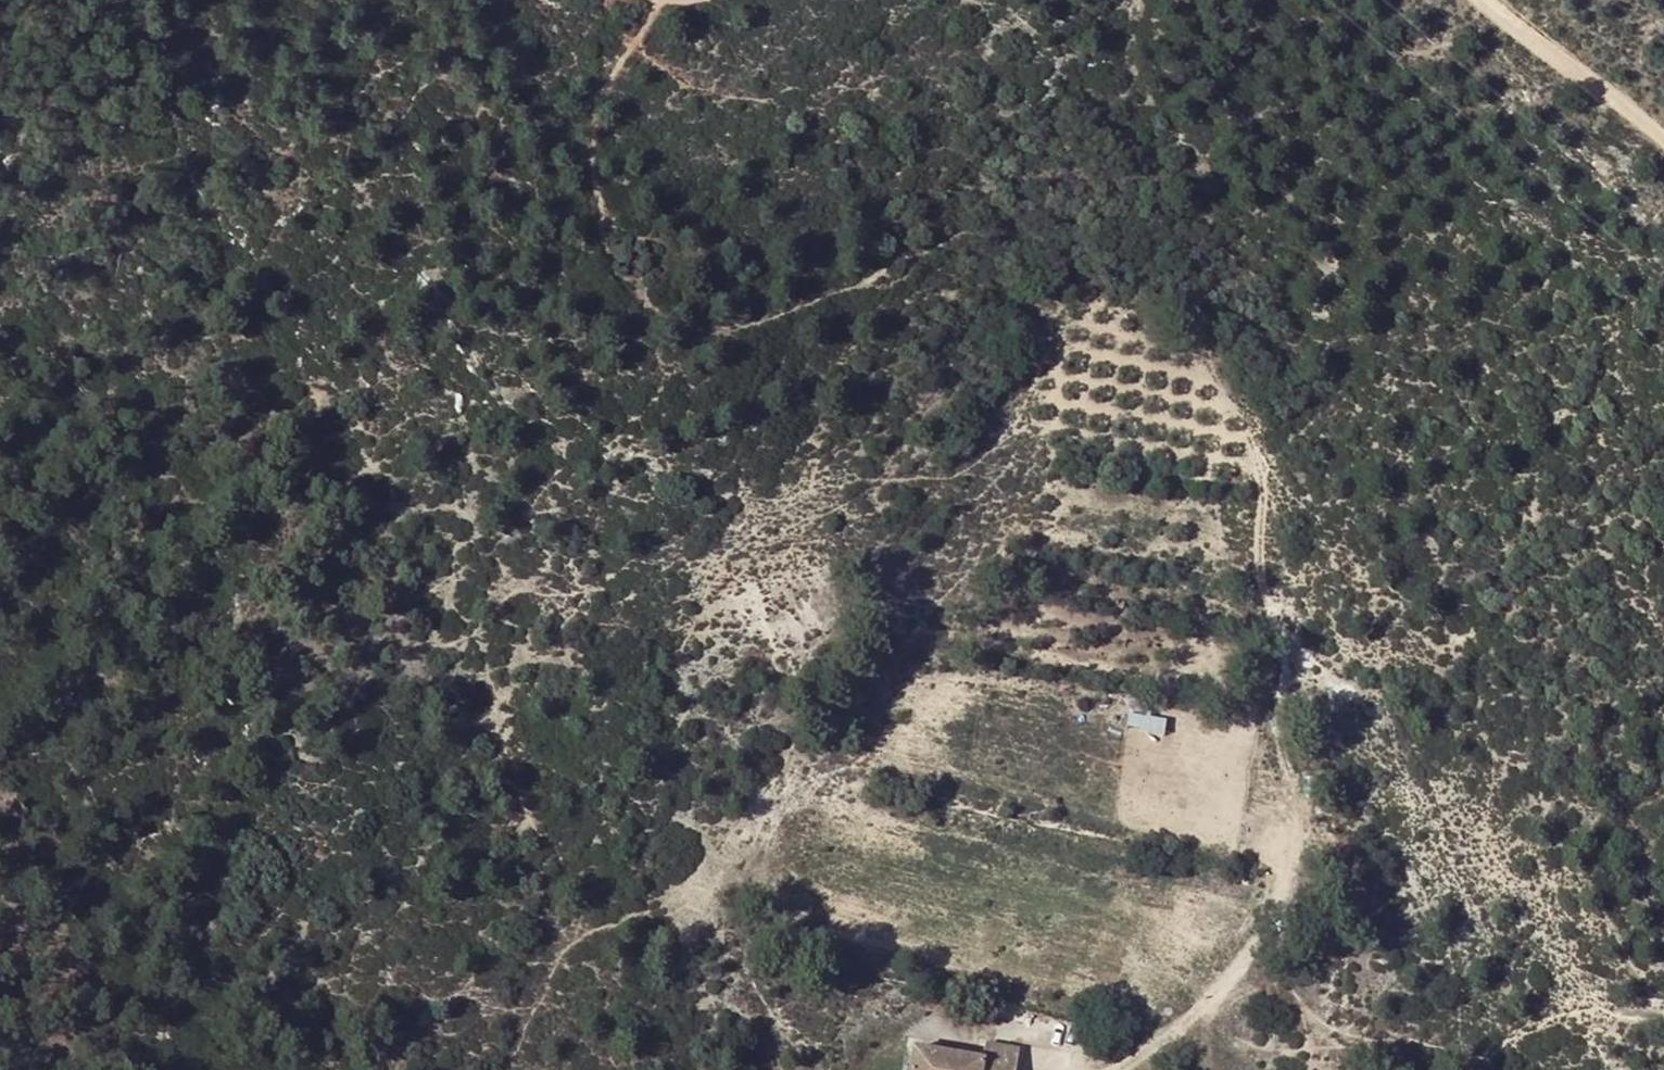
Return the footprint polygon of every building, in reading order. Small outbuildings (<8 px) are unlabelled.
[(912,1046),(909,1061),(908,1069),(1015,1069),(1019,1047),(985,1042),(982,1058),(912,1046)]
